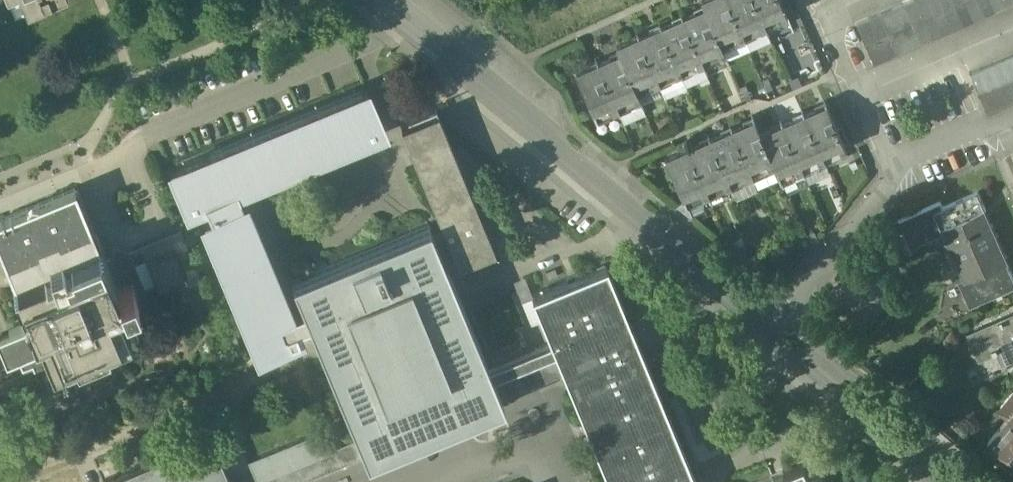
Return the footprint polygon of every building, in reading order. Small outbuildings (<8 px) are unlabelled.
[(27,16),(65,0),(21,0),(27,16)] [(727,0),(707,0),(702,2),(705,9),(721,45),(743,36),(727,0)] [(753,0),(727,0),(743,36),(765,26),(753,0)] [(779,0),(753,0),(765,26),(786,17),(779,0)] [(904,4),(913,25),(923,20),(914,0),(913,0),(904,4)] [(934,15),(927,0),(914,0),(923,20),(934,15)] [(940,0),(927,0),(934,15),(944,11),(940,0)] [(944,11),(955,6),(952,0),(940,0),(944,11)] [(965,1),(974,21),(985,17),(977,0),(969,0),(965,1)] [(985,17),(995,12),(990,0),(977,0),(985,17)] [(995,12),(1006,8),(1002,0),(990,0),(995,12)] [(965,1),(955,6),(964,26),(974,21),(965,1)] [(913,25),(904,4),(880,15),(889,35),(898,55),(921,45),(913,25)] [(955,6),(944,11),(953,31),(964,26),(955,6)] [(721,45),(705,9),(683,19),(702,62),(724,52),(721,45)] [(944,11),(934,15),(943,35),(953,31),(944,11)] [(880,15),(868,20),(877,40),(889,35),(880,15)] [(934,15),(923,20),(932,40),(943,35),(934,15)] [(702,62),(683,19),(661,29),(680,71),(702,62)] [(868,20),(856,25),(865,45),(877,40),(868,20)] [(923,20),(913,25),(921,45),(932,40),(923,20)] [(680,71),(661,29),(639,38),(658,81),(680,71)] [(877,40),(865,45),(874,66),(898,55),(889,35),(877,40)] [(639,38),(617,48),(620,55),(636,91),(658,81),(639,38)] [(620,55),(598,65),(617,108),(639,98),(636,91),(620,55)] [(1003,61),(1012,81),(1012,57),(1003,61)] [(1012,81),(1003,61),(992,66),(1002,86),(1012,81)] [(617,108),(598,65),(576,74),(596,118),(617,108)] [(992,66),(981,71),(990,91),(991,91),(1002,86),(992,66)] [(981,71),(971,76),(980,95),(990,91),(981,71)] [(1002,86),(1011,106),(1012,105),(1012,81),(1002,86)] [(1011,106),(1002,86),(991,91),(1000,111),(1011,106)] [(368,88),(171,169),(188,210),(206,202),(209,207),(208,208),(211,214),(243,201),(237,189),(242,188),(241,186),(354,139),(355,141),(357,140),(357,139),(365,136),(365,137),(384,129),(368,88)] [(990,91),(980,95),(989,116),(1000,111),(991,91),(990,91)] [(826,106),(804,116),(824,160),(845,150),(826,106)] [(496,251),(438,112),(402,127),(444,230),(458,261),(460,266),(496,251)] [(804,116),(782,125),(802,170),(824,160),(804,116)] [(760,135),(754,121),(732,130),(752,174),(773,165),(760,135)] [(782,125),(760,135),(773,165),(780,179),(802,170),(782,125)] [(732,130),(710,140),(730,184),(752,174),(732,130)] [(710,140),(689,150),(708,194),(730,184),(710,140)] [(708,194),(689,150),(666,160),(685,203),(708,194)] [(824,160),(802,170),(808,184),(830,174),(824,160)] [(75,188),(0,220),(0,248),(31,322),(35,334),(39,332),(50,359),(51,360),(76,350),(78,353),(104,342),(103,339),(129,328),(125,317),(113,289),(116,287),(105,260),(75,188)] [(942,208),(940,209),(949,227),(942,230),(964,279),(970,276),(971,278),(1006,262),(984,212),(986,211),(978,193),(942,208)] [(212,218),(204,222),(259,354),(300,337),(296,329),(290,315),(243,201),(211,214),(212,218)] [(940,203),(898,221),(909,244),(942,230),(949,227),(940,209),(942,208),(940,203)] [(429,225),(294,282),(304,310),(310,324),(357,434),(383,423),(383,424),(467,389),(467,388),(493,378),(489,368),(446,266),(433,235),(429,225)] [(458,261),(444,230),(433,235),(446,266),(458,261)] [(196,266),(186,242),(174,247),(184,271),(196,266)] [(174,247),(146,259),(151,271),(156,283),(159,289),(187,278),(184,271),(174,247)] [(137,292),(124,263),(128,254),(114,249),(110,258),(105,260),(116,287),(113,289),(125,317),(144,309),(137,292)] [(146,259),(134,263),(139,275),(151,271),(146,259)] [(971,278),(970,276),(964,279),(958,282),(970,308),(1012,289),(1012,277),(1006,262),(971,278)] [(196,266),(184,271),(187,278),(199,272),(196,266)] [(606,267),(533,297),(551,341),(564,373),(610,481),(696,481),(606,267)] [(514,279),(521,299),(533,295),(526,275),(514,279)] [(304,310),(290,315),(296,329),(310,324),(304,310)] [(968,334),(977,355),(992,348),(994,354),(997,353),(1003,365),(1012,360),(1012,315),(968,334)] [(0,354),(0,380),(50,359),(39,332),(35,334),(31,322),(19,327),(27,346),(17,351),(16,348),(0,354)] [(19,327),(9,331),(16,348),(17,351),(27,346),(19,327)] [(0,335),(0,354),(16,348),(9,331),(0,335)] [(489,368),(493,378),(467,388),(467,389),(383,424),(383,423),(357,434),(358,438),(336,447),(337,450),(257,481),(300,481),(366,455),(368,459),(503,404),(501,399),(564,373),(551,341),(489,368)] [(1001,409),(1010,416),(1012,412),(1012,394),(1001,409)] [(1010,416),(989,441),(1012,462),(1012,412),(1010,416)] [(248,461),(256,480),(257,481),(337,450),(336,447),(328,429),(248,461)] [(103,480),(104,481),(231,481),(211,435),(103,480)] [(808,461),(774,474),(777,481),(823,481),(819,472),(813,474),(808,461)]
